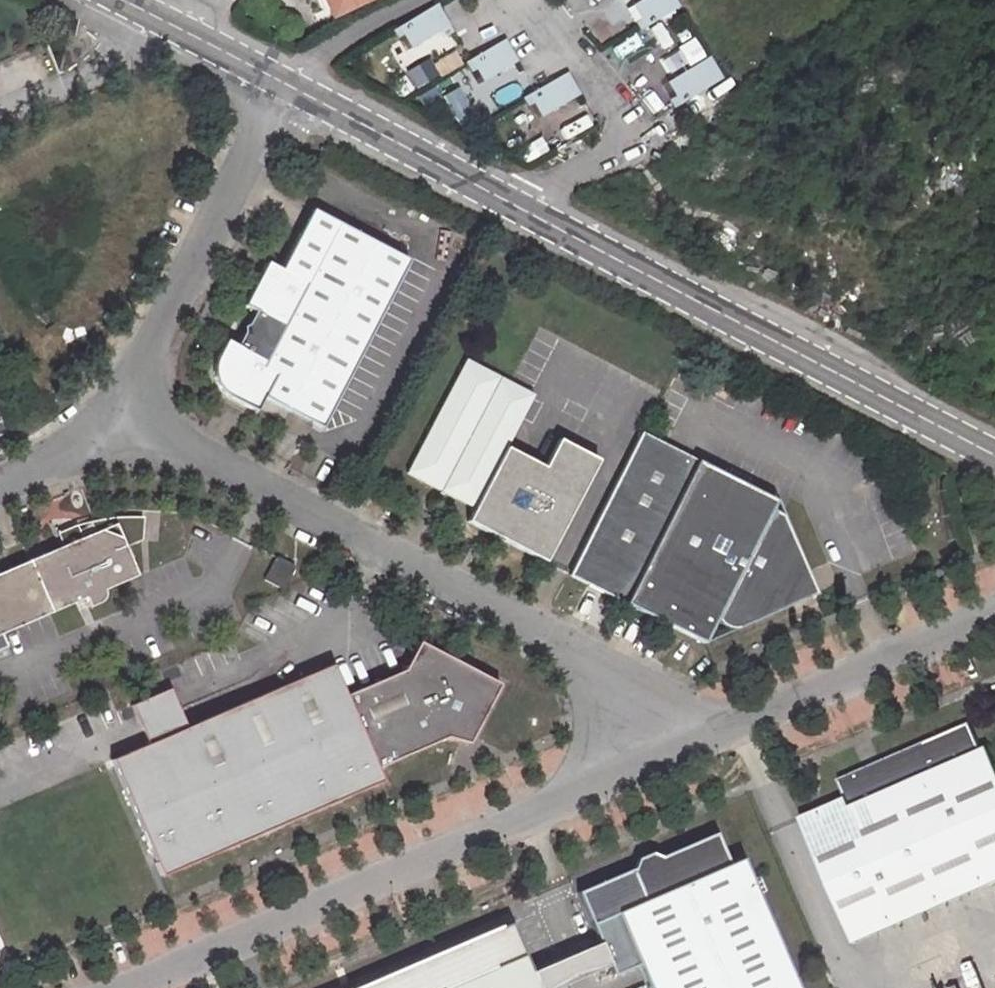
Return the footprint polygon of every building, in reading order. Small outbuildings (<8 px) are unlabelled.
[(335,15),(365,0),(327,0),(335,15)] [(676,6),(672,0),(632,0),(624,5),(636,27),(676,6)] [(403,47),(446,25),(434,2),(391,24),(403,47)] [(496,26),(502,39),(462,56),(472,79),(517,60),(511,46),(519,42),(510,20),(496,26)] [(657,82),(670,104),(718,77),(706,55),(657,82)] [(533,116),(576,94),(564,72),(521,94),(533,116)] [(269,262),(247,304),(260,311),(242,346),(229,340),(219,359),(218,365),(219,377),(223,386),(228,393),(233,397),(259,410),(266,397),(323,427),(411,259),(314,209),(282,268),(269,262)] [(467,358),(406,476),(461,504),(466,494),(479,501),(508,445),(504,438),(514,434),(535,393),(467,358)] [(777,501),(642,433),(639,440),(569,573),(704,643),(716,621),(736,630),(794,606),(808,575),(782,515),(772,510),(777,501)] [(514,434),(504,438),(508,445),(514,434)] [(469,519),(548,560),(600,459),(560,438),(549,459),(555,462),(555,463),(552,468),(546,465),(508,445),(479,501),(474,509),(474,511),(469,519)] [(555,462),(549,459),(546,465),(552,468),(555,463),(555,462)] [(479,501),(466,494),(461,504),(474,511),(474,509),(479,501)] [(86,597),(90,606),(104,600),(106,598),(106,595),(105,592),(104,590),(138,576),(126,548),(143,540),(145,522),(134,519),(121,518),(109,518),(97,520),(96,520),(99,530),(83,537),(65,544),(0,571),(0,647),(6,645),(2,633),(86,597)] [(78,525),(59,532),(65,544),(83,537),(78,525)] [(279,555),(266,578),(284,588),(297,565),(279,555)] [(808,575),(794,606),(817,596),(808,575)] [(249,809),(260,836),(383,784),(376,769),(446,740),(458,742),(472,737),(501,685),(419,640),(404,670),(347,695),(333,663),(210,715),(249,809)] [(109,758),(159,879),(260,836),(249,809),(210,715),(186,726),(169,686),(131,702),(147,741),(109,758)] [(881,762),(883,767),(866,774),(864,769),(839,780),(847,799),(800,819),(854,943),(994,882),(994,753),(992,747),(986,749),(974,721),(881,762)] [(881,762),(864,769),(866,774),(883,767),(881,762)] [(649,987),(800,987),(745,859),(732,864),(718,833),(662,857),(651,853),(638,859),(632,870),(579,893),(615,976),(639,965),(649,987)] [(512,923),(361,987),(539,987),(512,923)]
